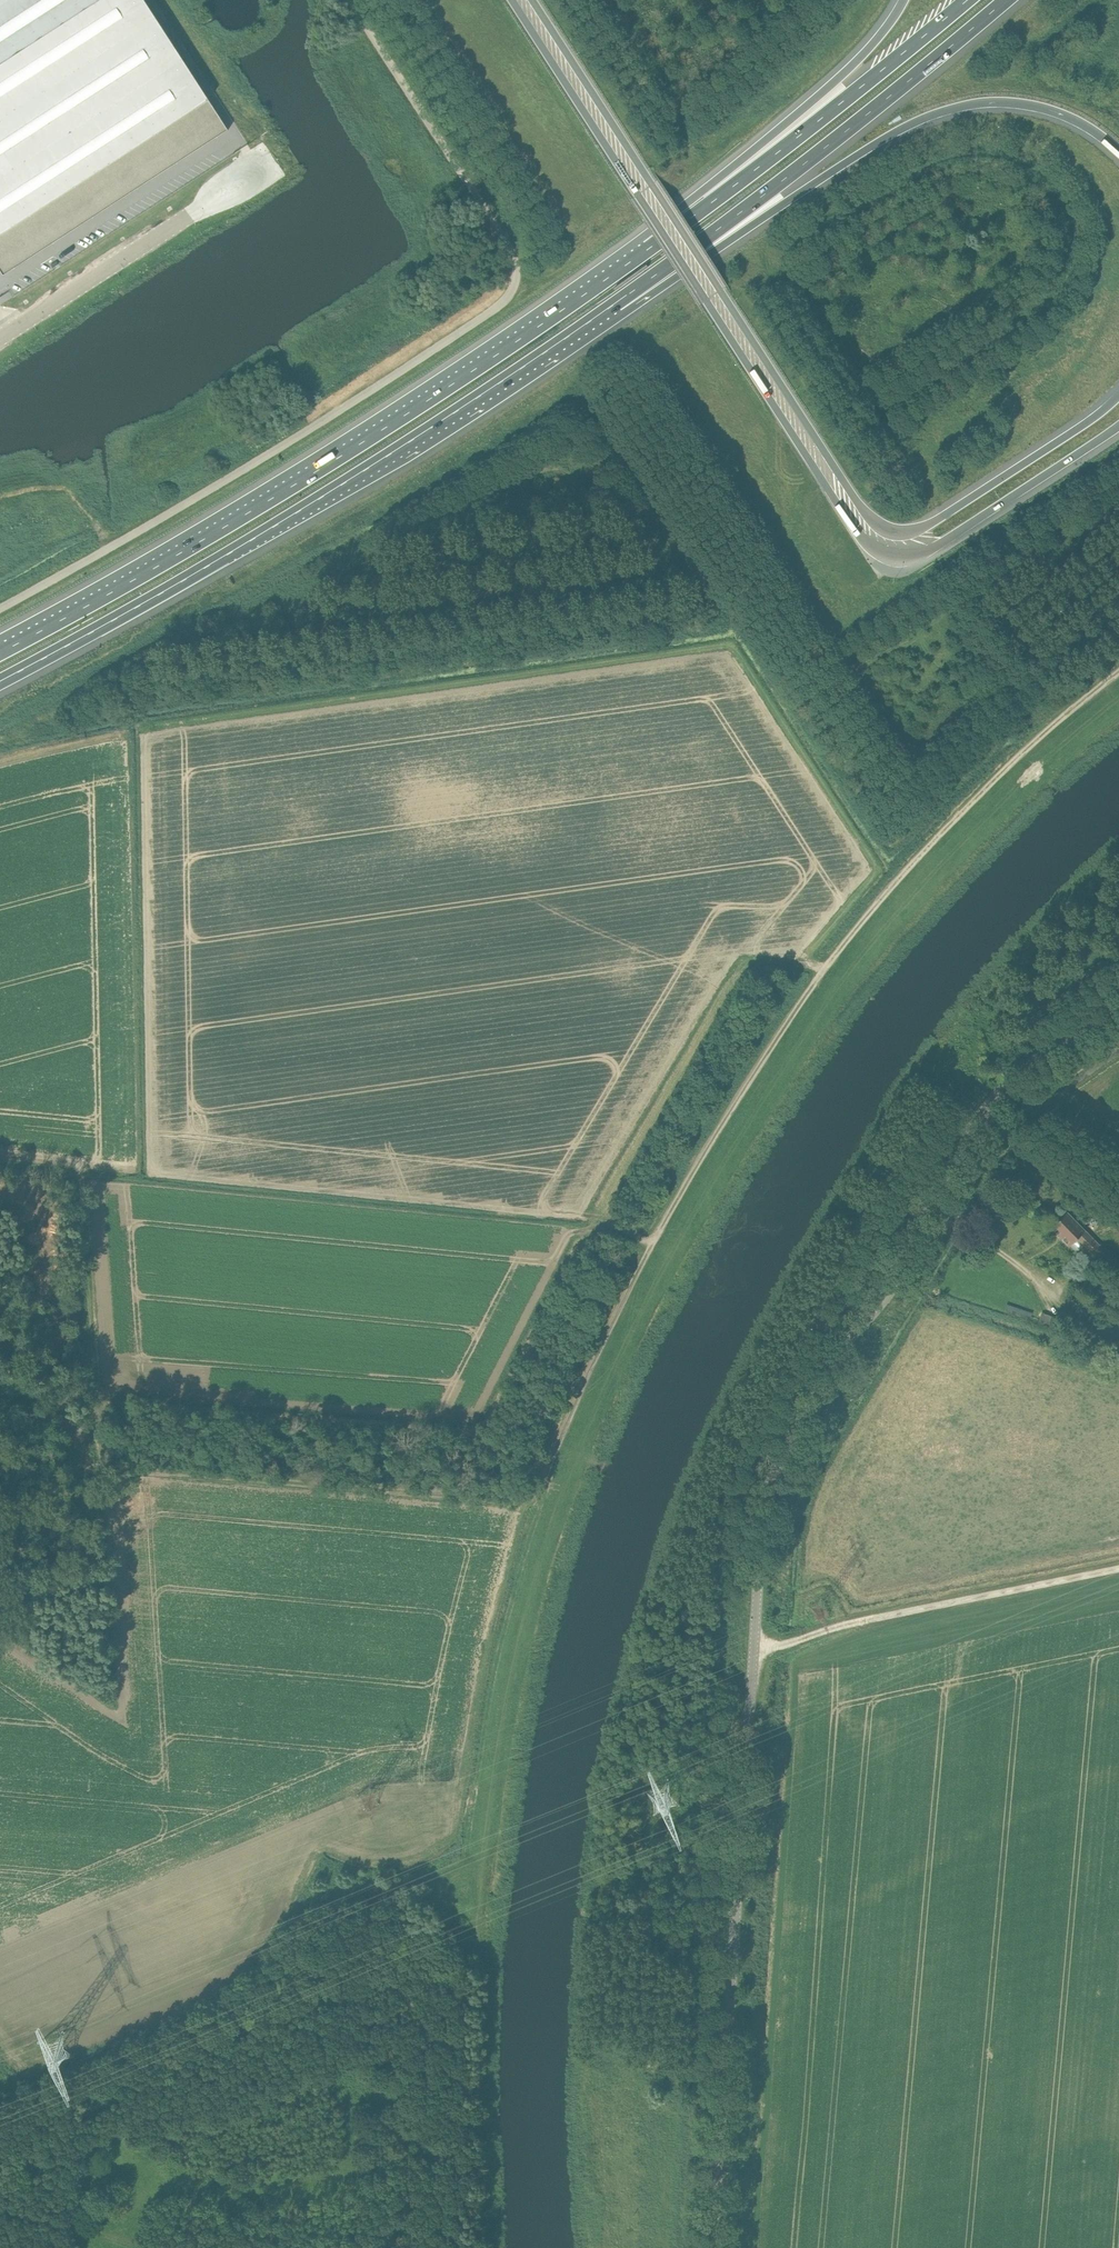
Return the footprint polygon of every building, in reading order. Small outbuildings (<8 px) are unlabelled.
[(3,276),(228,130),(144,0),(0,0),(0,270),(3,276)] [(289,166),(299,160),(295,155),(286,161),(289,166)] [(187,200),(168,211),(172,217),(190,206),(187,200)] [(81,274),(100,263),(97,258),(78,268),(81,274)] [(5,345),(29,331),(25,326),(2,340),(5,345)] [(1104,1250),(1075,1220),(1067,1212),(1051,1227),(1069,1246),(1071,1245),(1075,1249),(1079,1249),(1083,1245),(1096,1258),(1104,1250)] [(1053,1325),(1055,1317),(1041,1312),(1038,1320),(1053,1325)]
